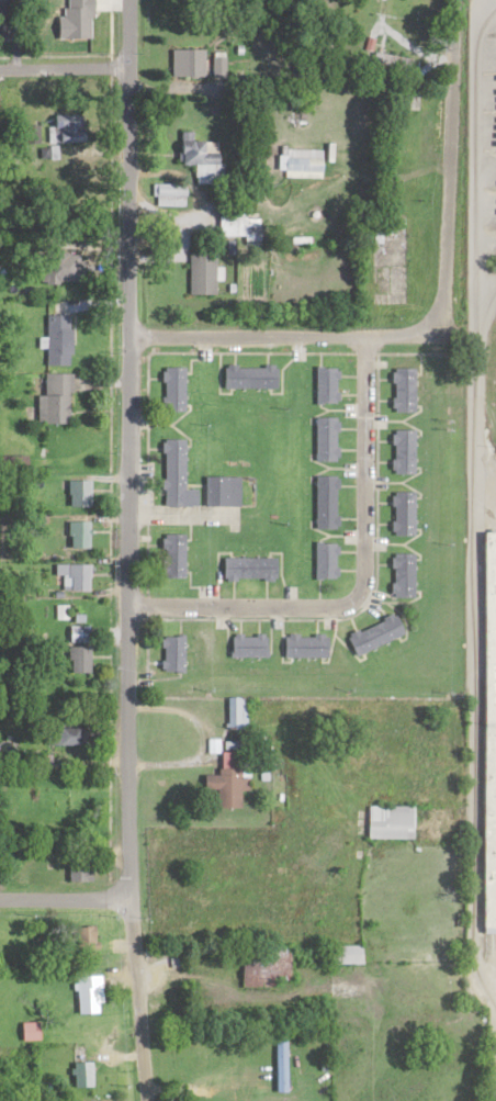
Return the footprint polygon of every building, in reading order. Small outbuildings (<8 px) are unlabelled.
[(68,36),(88,36),(88,0),(68,0),(68,36)] [(199,74),(199,47),(167,47),(167,74),(199,74)] [(74,139),(73,112),(44,113),(45,140),(74,139)] [(216,138),(173,139),(173,163),(190,163),(190,176),(216,175),(216,138)] [(314,174),(315,151),(274,149),(273,173),(314,174)] [(149,182),(149,204),(181,204),(181,182),(149,182)] [(214,233),(245,233),(245,239),(256,239),(256,216),(240,216),(240,207),(214,207),(214,233)] [(185,251),(185,291),(211,291),(211,251),(185,251)] [(35,278),(78,278),(78,258),(35,258),(35,278)] [(42,362),(68,362),(68,312),(42,312),(42,362)] [(272,386),(272,363),(219,363),(219,386),(272,386)] [(180,408),(180,365),(158,365),(158,408),(180,408)] [(334,365),(311,365),(311,401),(334,401),(334,365)] [(411,365),(389,365),(389,409),(411,409),(411,365)] [(68,371),(40,371),(40,393),(34,393),(34,420),(68,420),(68,371)] [(311,415),(311,458),(333,458),(333,415),(311,415)] [(411,428),(388,428),(388,471),(411,471),(411,428)] [(180,437),(159,437),(159,504),(192,504),(192,487),(180,487),(180,437)] [(332,473),(311,473),(311,526),(332,526),(332,473)] [(235,474),(200,474),(200,504),(235,504),(235,474)] [(65,478),(65,504),(87,504),(87,478),(65,478)] [(387,533),(410,533),(410,489),(387,489),(387,533)] [(87,519),(64,519),(64,546),(87,546),(87,519)] [(481,529),(480,634),(495,634),(495,529),(481,529)] [(180,575),(180,532),(157,532),(157,575),(180,575)] [(332,541),(311,541),(311,576),(332,576),(332,541)] [(387,551),(387,594),(410,594),(410,551),(387,551)] [(270,555),(217,555),(217,577),(270,577),(270,555)] [(87,588),(87,562),(52,562),(52,574),(63,574),(63,588),(87,588)] [(61,617),(62,604),(53,603),(52,616),(61,617)] [(399,633),(391,613),(342,633),(350,653),(399,633)] [(84,624),(65,624),(65,640),(84,640),(84,624)] [(227,655),(263,655),(263,632),(227,632),(227,655)] [(280,655),(323,655),(323,632),(280,632),(280,655)] [(180,633),(156,633),(156,670),(180,670),(180,633)] [(64,671),(86,671),(86,645),(64,645),(64,671)] [(43,743),(74,743),(74,726),(43,726),(43,743)] [(244,772),(234,773),(234,764),(236,764),(236,743),(223,743),(223,748),(215,748),(215,772),(198,772),(198,787),(210,787),(210,805),(235,805),(235,788),(244,788),(244,772)] [(363,836),(408,836),(408,804),(363,804),(363,836)] [(72,954),(93,954),(93,925),(72,925),(72,954)] [(285,983),(285,943),(235,943),(235,983),(285,983)] [(357,961),(357,943),(335,943),(335,952),(325,952),(325,961),(357,961)] [(73,974),(73,1011),(98,1011),(98,974),(73,974)] [(88,1060),(70,1060),(70,1086),(88,1086),(88,1060)]
